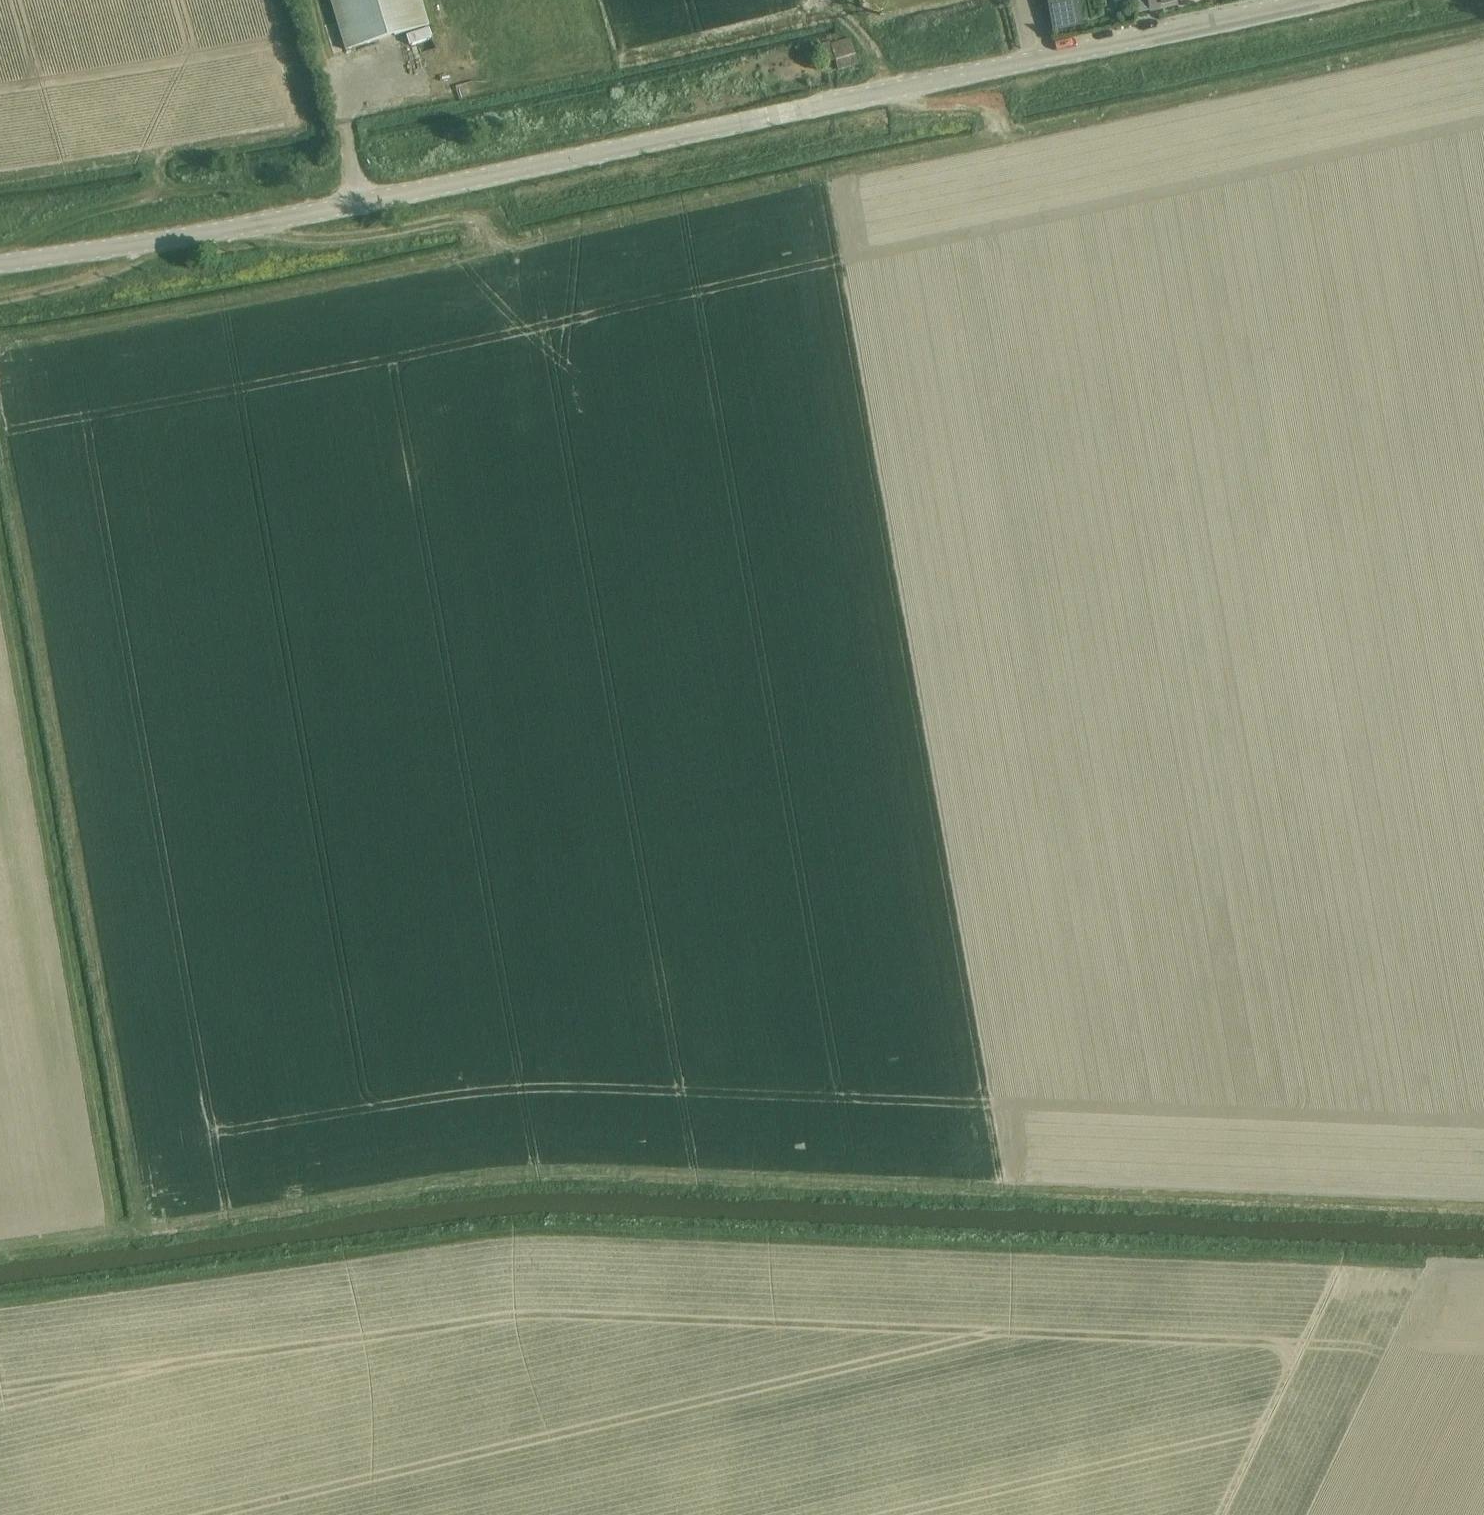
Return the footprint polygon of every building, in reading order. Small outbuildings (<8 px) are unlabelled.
[(346,51),(429,26),(421,0),(331,0),(346,51)] [(1053,30),(1082,25),(1078,0),(1048,0),(1053,30)] [(1136,15),(1177,6),(1175,0),(1133,0),(1136,15)] [(858,65),(851,39),(819,49),(824,65),(835,61),(838,71),(858,65)]
